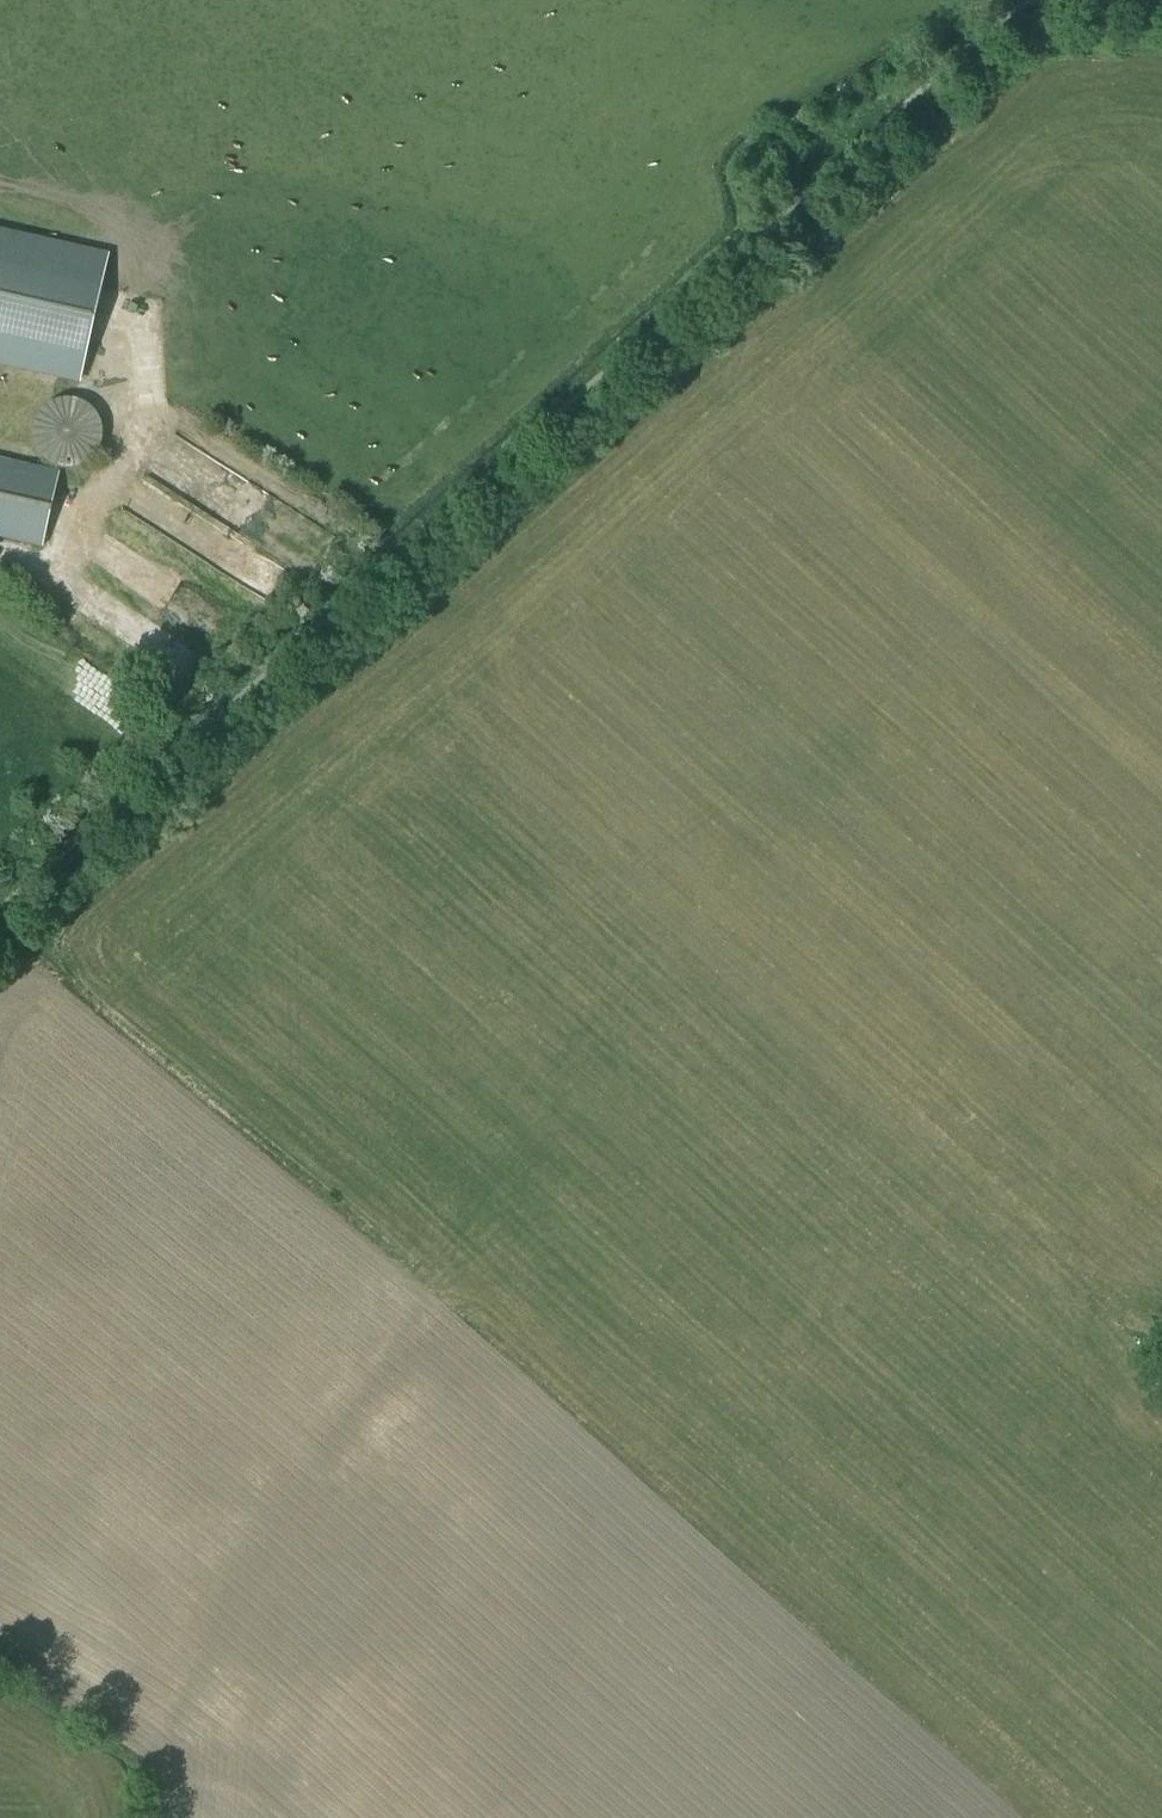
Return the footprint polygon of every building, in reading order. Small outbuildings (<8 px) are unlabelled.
[(80,379),(103,276),(107,258),(0,234),(0,361),(80,379)] [(103,436),(103,432),(103,429),(102,426),(101,423),(100,420),(98,418),(97,415),(95,413),(93,410),(91,408),(88,406),(85,405),(83,403),(80,402),(77,401),(74,400),(71,400),(68,400),(65,400),(61,400),(58,401),(55,402),(53,403),(50,405),(47,406),(45,408),(43,410),(40,413),(39,415),(37,418),(36,420),(34,423),(33,426),(33,429),(32,432),(33,435),(33,438),(34,442),(35,444),(36,447),(37,450),(39,453),(41,455),(43,457),(45,459),(47,461),(50,463),(53,464),(55,465),(58,466),(61,467),(64,468),(67,468),(70,468),(73,467),(76,467),(79,466),(82,464),(85,463),(88,461),(90,460),(92,457),(95,455),(96,453),(98,450),(100,447),(101,445),(102,442),(102,439),(103,436)] [(41,547),(58,472),(0,459),(0,538),(41,547)]
